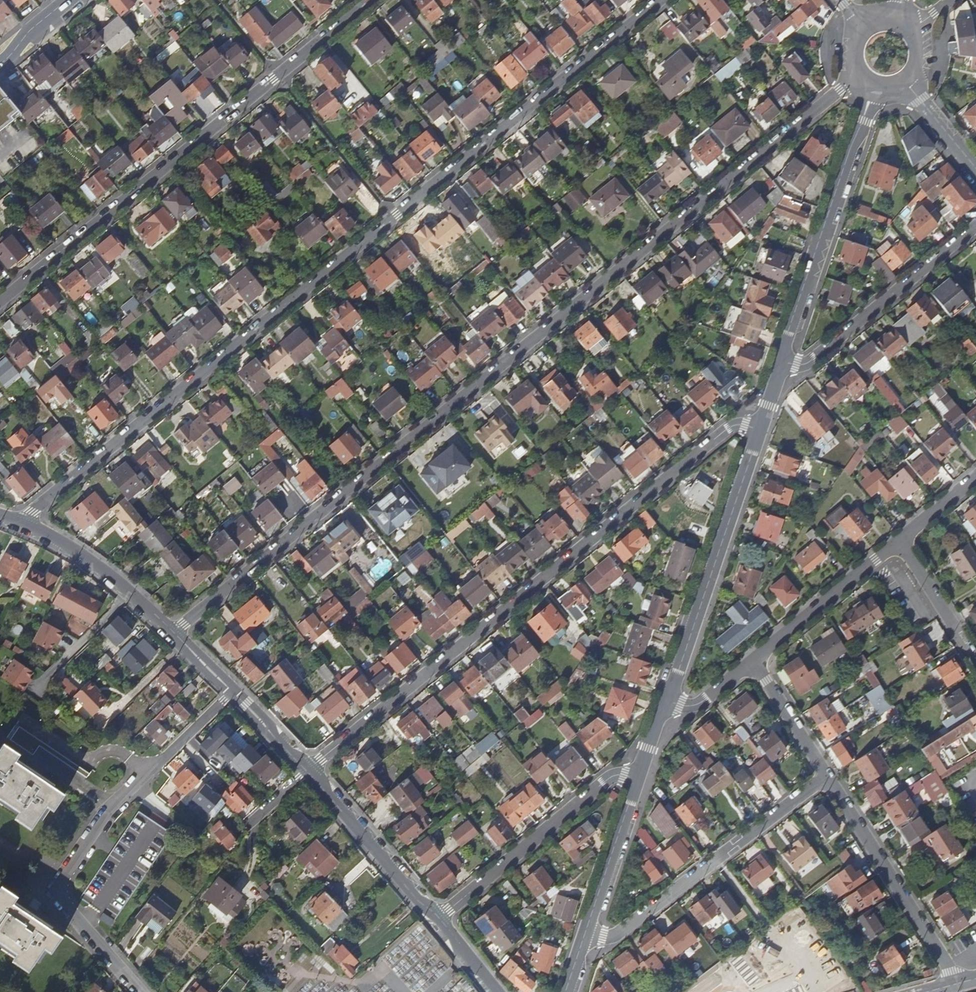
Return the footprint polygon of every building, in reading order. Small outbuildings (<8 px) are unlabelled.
[(13,12),(3,0),(0,0),(0,23),(13,12)] [(136,3),(133,0),(111,0),(110,1),(121,15),(136,3)] [(144,2),(144,3),(151,11),(153,14),(155,16),(160,12),(156,7),(160,4),(157,0),(142,0),(144,2)] [(293,3),(295,6),(309,23),(318,16),(331,5),(327,0),(291,0),(293,3)] [(433,0),(416,0),(415,1),(428,18),(434,14),(437,18),(443,13),(433,0)] [(575,0),(566,0),(562,3),(572,16),(566,21),(578,36),(593,25),(581,11),(583,10),(575,0)] [(611,12),(602,0),(597,0),(585,10),(596,24),(611,12)] [(703,8),(707,5),(712,11),(715,8),(717,10),(714,12),(719,18),(730,9),(724,1),(721,3),(719,0),(697,0),(703,8)] [(757,7),(766,0),(747,0),(754,9),(757,7)] [(816,9),(808,0),(793,13),(784,20),(757,42),(779,45),(780,43),(795,31),(800,27),(798,24),(810,15),(813,18),(819,13),(816,9)] [(808,0),(788,0),(791,4),(788,7),(793,13),(808,0)] [(824,0),(808,0),(816,9),(825,2),(824,0)] [(950,55),(972,57),(975,58),(975,42),(966,2),(952,13),(957,41),(950,42),(950,46),(950,55)] [(153,14),(151,11),(144,3),(139,8),(148,18),(153,14)] [(415,22),(402,5),(385,19),(399,36),(415,22)] [(707,5),(703,8),(715,22),(716,20),(719,18),(714,12),(717,10),(715,8),(712,11),(707,5)] [(552,15),(559,24),(564,19),(554,6),(548,11),(552,15)] [(754,9),(749,14),(753,20),(751,21),(760,32),(768,25),(762,16),(763,15),(757,7),(754,9)] [(248,14),(271,41),(276,47),(287,38),(277,26),(273,29),(255,9),(248,14)] [(708,24),(696,10),(681,22),(683,24),(677,29),(680,32),(687,41),(708,24)] [(277,26),(287,38),(303,25),(293,13),(277,26)] [(243,28),(247,34),(249,32),(257,42),(259,41),(263,47),(271,41),(248,14),(240,21),(245,27),(243,28)] [(135,35),(120,17),(98,34),(107,44),(114,52),(135,35)] [(677,29),(670,20),(660,28),(671,41),(680,32),(677,29)] [(709,26),(720,39),(726,33),(716,20),(715,22),(709,26)] [(491,28),(487,23),(477,31),(481,35),(491,28)] [(574,42),(561,27),(543,42),(552,53),(554,51),(559,55),(574,42)] [(371,64),(392,47),(377,28),(355,46),(371,64)] [(107,44),(98,34),(94,29),(73,46),(75,50),(85,62),(107,44)] [(547,52),(531,32),(524,38),(527,42),(513,55),(517,60),(526,70),(547,52)] [(445,58),(466,41),(460,33),(449,43),(442,38),(434,45),(439,51),(445,58)] [(745,49),(755,40),(751,36),(739,46),(743,51),(744,50),(745,49)] [(180,46),(176,41),(166,49),(170,54),(172,56),(181,48),(180,46)] [(223,56),(211,41),(190,59),(194,63),(209,82),(217,76),(216,75),(230,64),(223,56)] [(223,56),(230,64),(233,68),(249,56),(238,43),(223,56)] [(279,61),(284,57),(276,47),(269,53),(279,61)] [(166,49),(154,59),(158,64),(170,54),(166,49)] [(743,51),(735,57),(742,66),(752,58),(745,49),(744,50),(743,51)] [(89,66),(85,62),(75,50),(54,67),(70,87),(80,79),(77,75),(89,66)] [(445,58),(439,51),(422,65),(428,71),(445,58)] [(692,65),(680,51),(662,66),(669,74),(656,84),(669,99),(686,86),(678,77),(692,65)] [(799,84),(808,76),(797,63),(800,60),(794,53),(792,54),(788,57),(788,58),(782,62),(799,84)] [(511,88),(525,77),(509,57),(495,68),(511,88)] [(40,58),(26,69),(38,83),(39,85),(53,73),(40,58)] [(337,84),(345,77),(330,58),(314,71),(330,90),(334,86),(336,88),(338,86),(337,84)] [(423,75),(427,80),(448,62),(445,58),(428,71),(423,75)] [(215,90),(209,82),(194,63),(172,81),(188,100),(190,103),(200,94),(205,99),(215,90)] [(121,85),(132,77),(122,65),(112,74),(121,85)] [(382,109),(402,93),(423,75),(415,65),(402,76),(405,80),(378,103),(382,109)] [(613,99),(634,82),(622,66),(601,83),(613,99)] [(21,70),(34,86),(38,83),(26,69),(25,67),(21,70)] [(714,74),(721,83),(729,76),(723,67),(722,68),(714,74)] [(188,100),(172,81),(171,80),(150,97),(158,107),(168,99),(174,108),(165,115),(165,116),(174,126),(187,115),(181,108),(183,106),(182,105),(188,100)] [(474,94),(485,108),(499,95),(486,80),(472,92),(474,94)] [(766,96),(768,98),(779,112),(796,98),(783,83),(766,96)] [(119,87),(111,93),(115,97),(122,91),(119,87)] [(22,114),(15,107),(0,88),(0,132),(22,114)] [(342,106),(329,90),(312,104),(325,119),(330,115),(333,118),(337,115),(334,112),(342,106)] [(50,105),(38,91),(26,101),(24,100),(15,107),(22,114),(28,122),(50,105)] [(566,104),(575,115),(582,123),(586,128),(600,116),(581,92),(566,104)] [(111,93),(103,100),(106,105),(115,97),(111,93)] [(422,106),(432,118),(439,126),(441,125),(443,121),(444,120),(446,122),(449,119),(455,114),(453,111),(438,93),(422,106)] [(490,114),(485,108),(474,94),(465,101),(472,109),(465,115),(475,126),(490,114)] [(779,112),(768,98),(755,110),(765,123),(779,112)] [(201,114),(206,110),(198,101),(193,105),(201,114)] [(453,111),(455,114),(469,131),(475,126),(465,115),(472,109),(465,101),(453,111)] [(348,113),(351,117),(364,105),(361,102),(348,113)] [(359,127),(381,110),(376,105),(372,108),(367,103),(364,105),(351,117),(359,127)] [(575,115),(566,104),(561,108),(560,106),(553,112),(554,114),(549,118),(556,126),(568,116),(570,115),(572,118),(575,115)] [(277,123),(284,131),(293,142),(309,129),(290,106),(284,112),(287,115),(277,123)] [(975,129),(975,128),(975,108),(974,110),(972,108),(964,115),(975,129)] [(710,129),(725,147),(749,127),(734,110),(710,129)] [(277,123),(269,112),(251,127),(267,145),(275,139),(272,135),(273,133),(277,137),(284,131),(277,123)] [(582,123),(575,115),(572,118),(570,115),(568,116),(577,127),(582,123)] [(177,130),(174,126),(165,116),(144,133),(155,148),(177,130)] [(652,125),(658,132),(663,128),(657,121),(652,125)] [(354,132),(356,130),(351,124),(345,129),(350,135),(354,132)] [(356,130),(354,132),(360,139),(365,134),(359,127),(356,130)] [(924,136),(917,127),(902,140),(912,165),(934,147),(924,136)] [(69,128),(57,138),(63,144),(74,135),(69,128)] [(444,145),(431,128),(409,145),(410,146),(420,158),(423,162),(444,145)] [(566,147),(552,130),(531,147),(545,163),(545,164),(566,147)] [(259,144),(250,133),(235,145),(246,157),(260,145),(259,144)] [(139,162),(155,149),(144,135),(127,148),(139,162)] [(631,142),(632,142),(627,136),(618,144),(622,149),(631,142)] [(705,165),(721,153),(707,136),(692,149),(689,151),(698,161),(700,159),(705,165)] [(800,154),(817,166),(828,149),(811,138),(807,144),(800,154)] [(233,156),(224,145),(213,154),(214,156),(211,158),(219,167),(233,156)] [(420,158),(410,146),(404,151),(407,154),(394,165),(407,180),(422,167),(417,160),(420,158)] [(545,163),(531,147),(531,146),(525,151),(527,154),(516,163),(527,178),(534,185),(543,178),(537,170),(545,163)] [(98,164),(100,166),(110,179),(131,161),(119,147),(98,164)] [(41,151),(26,163),(30,168),(45,156),(41,151)] [(689,171),(673,151),(664,159),(667,163),(656,173),(657,174),(668,187),(689,171)] [(219,167),(211,158),(196,171),(204,179),(199,183),(211,198),(231,182),(219,167)] [(779,179),(774,183),(778,188),(784,195),(790,198),(799,201),(801,194),(815,173),(794,158),(779,179)] [(319,174),(337,196),(353,183),(336,161),(319,174)] [(385,194),(397,184),(402,180),(386,161),(378,168),(383,175),(374,182),(385,194)] [(868,182),(889,190),(896,169),(875,162),(868,182)] [(523,178),(511,163),(504,169),(506,171),(502,174),(501,173),(491,181),(494,185),(502,195),(523,178)] [(949,166),(947,163),(929,179),(922,171),(916,175),(922,189),(926,194),(930,200),(940,192),(941,191),(958,177),(949,166)] [(289,181),(290,183),(306,171),(301,165),(286,177),(289,181)] [(110,179),(100,166),(88,175),(91,179),(86,183),(97,197),(114,183),(110,179)] [(290,183),(295,188),(313,174),(308,169),(306,171),(290,183)] [(494,185),(491,181),(487,177),(486,177),(481,171),(470,179),(483,194),(494,185)] [(668,187),(657,174),(636,191),(647,204),(668,187)] [(965,186),(958,177),(941,191),(950,202),(939,211),(949,223),(975,203),(975,198),(965,186)] [(603,216),(628,196),(614,179),(589,199),(603,216)] [(462,187),(473,201),(479,197),(467,182),(462,187)] [(81,187),(92,201),(97,197),(86,183),(81,187)] [(269,201),(273,205),(295,188),(290,183),(276,195),(269,201)] [(260,189),(269,201),(276,195),(266,184),(260,189)] [(575,188),(569,192),(581,207),(587,201),(575,188)] [(747,220),(766,205),(753,188),(734,203),(736,206),(734,208),(732,211),(737,217),(743,224),(747,220)] [(776,207),(784,195),(778,188),(767,197),(776,207)] [(163,201),(178,219),(193,207),(178,189),(163,201)] [(926,194),(922,189),(908,205),(913,209),(920,201),(921,200),(926,194)] [(457,192),(442,204),(454,218),(453,219),(460,228),(462,230),(476,219),(467,208),(469,206),(457,192)] [(569,192),(561,199),(573,213),(581,207),(569,192)] [(940,192),(930,200),(932,202),(941,195),(940,192)] [(64,210),(51,194),(30,212),(42,227),(64,210)] [(930,200),(926,194),(921,200),(920,201),(930,213),(936,207),(932,202),(930,200)] [(784,195),(776,207),(772,212),(804,223),(807,214),(798,211),(800,204),(789,200),(790,198),(784,195)] [(854,212),(873,219),(874,214),(869,213),(870,209),(857,204),(854,212)] [(919,240),(937,225),(930,218),(921,206),(910,215),(914,220),(913,221),(907,226),(919,240)] [(732,211),(728,207),(708,224),(730,248),(745,236),(733,221),(737,217),(732,211)] [(244,225),(261,245),(283,227),(267,208),(251,221),(250,220),(244,225)] [(149,245),(175,224),(163,209),(154,216),(151,213),(136,225),(138,229),(137,230),(149,245)] [(337,239),(354,225),(342,210),(325,224),(337,239)] [(294,231),(307,247),(328,230),(315,213),(294,231)] [(893,221),(874,214),(873,219),(882,222),(890,225),(893,221)] [(488,219),(485,216),(478,221),(491,238),(498,232),(488,219)] [(759,232),(756,235),(762,238),(774,220),(769,216),(759,232)] [(453,219),(451,217),(431,233),(444,249),(465,233),(462,230),(460,228),(453,219)] [(227,235),(235,246),(246,237),(237,227),(227,235)] [(851,241),(865,246),(868,238),(854,233),(851,241)] [(96,249),(107,263),(114,257),(112,255),(120,249),(116,245),(119,242),(113,235),(96,249)] [(507,243),(501,235),(496,239),(498,241),(497,241),(502,247),(507,243)] [(30,256),(27,252),(26,253),(12,236),(0,246),(0,257),(9,268),(18,260),(21,263),(30,256)] [(892,270),(910,254),(898,240),(895,242),(891,238),(876,250),(892,270)] [(851,241),(847,240),(840,259),(862,267),(868,248),(865,246),(851,241)] [(416,258),(402,241),(386,254),(400,271),(416,258)] [(554,258),(564,271),(585,254),(574,241),(554,258)] [(223,242),(210,254),(221,266),(234,254),(223,242)] [(720,257),(708,242),(696,252),(691,246),(678,257),(691,272),(695,278),(720,257)] [(507,243),(502,247),(505,251),(511,247),(507,243)] [(761,274),(781,281),(789,257),(762,248),(757,262),(764,264),(761,274)] [(138,257),(135,253),(128,258),(144,277),(150,272),(138,257)] [(691,272),(678,257),(677,255),(659,270),(674,287),(691,272)] [(889,282),(896,277),(879,256),(873,261),(889,282)] [(79,272),(91,286),(92,288),(98,283),(101,286),(106,282),(106,281),(107,280),(105,278),(109,275),(96,258),(79,272)] [(397,277),(382,258),(366,271),(368,273),(363,277),(379,297),(384,293),(382,289),(397,277)] [(445,293),(466,276),(484,262),(481,258),(442,290),(445,293)] [(564,271),(554,258),(533,275),(537,279),(547,292),(560,281),(561,283),(569,276),(564,271)] [(466,276),(469,281),(490,264),(488,261),(486,260),(484,262),(466,276)] [(725,280),(731,271),(729,267),(721,278),(725,280)] [(231,284),(236,291),(245,301),(247,304),(263,290),(245,269),(229,282),(231,284)] [(79,272),(77,270),(61,284),(74,300),(91,286),(79,272)] [(667,289),(653,272),(633,288),(638,295),(645,303),(647,305),(667,289)] [(969,283),(960,272),(952,278),(961,290),(969,283)] [(931,293),(951,318),(971,302),(961,290),(952,278),(951,277),(931,293)] [(238,307),(245,301),(236,291),(231,284),(229,282),(226,278),(210,292),(214,297),(213,298),(225,314),(236,305),(238,307)] [(743,310),(759,315),(759,313),(768,316),(773,299),(765,296),(769,283),(753,278),(743,310)] [(516,296),(527,310),(548,293),(547,292),(537,279),(516,296)] [(853,286),(835,280),(830,298),(847,303),(853,286)] [(52,304),(56,301),(46,289),(32,300),(42,312),(46,309),(49,312),(55,307),(52,304)] [(367,302),(372,297),(366,289),(354,299),(360,307),(364,312),(370,307),(367,302)] [(434,301),(441,296),(435,290),(429,294),(434,301)] [(488,304),(495,313),(497,311),(508,326),(524,313),(512,298),(511,299),(504,291),(488,304)] [(645,303),(638,295),(632,300),(640,310),(647,305),(645,303)] [(907,310),(908,312),(920,327),(937,313),(924,297),(907,310)] [(125,326),(144,312),(133,298),(122,306),(129,315),(122,321),(125,326)] [(362,319),(347,301),(339,308),(338,306),(330,313),(333,317),(342,328),(345,332),(362,319)] [(486,302),(465,318),(469,323),(470,324),(473,328),(479,335),(483,341),(496,330),(498,332),(506,326),(495,313),(488,304),(486,302)] [(36,324),(44,318),(31,303),(13,317),(20,326),(21,325),(23,327),(29,322),(27,320),(30,317),(36,324)] [(227,323),(211,304),(206,308),(222,327),(227,323)] [(184,314),(187,318),(190,321),(199,313),(195,308),(192,308),(184,314)] [(190,321),(205,340),(222,327),(206,308),(199,313),(190,321)] [(605,322),(618,339),(635,325),(621,308),(620,309),(617,309),(613,312),(613,315),(605,322)] [(743,310),(742,309),(738,322),(736,321),(731,335),(733,336),(747,340),(755,343),(760,330),(762,331),(767,317),(759,315),(743,310)] [(907,344),(908,345),(924,331),(920,327),(908,312),(892,325),(894,328),(902,337),(907,344)] [(94,334),(98,340),(114,327),(120,322),(116,317),(94,334)] [(329,320),(335,327),(338,331),(342,328),(333,317),(329,320)] [(166,335),(167,336),(179,351),(191,341),(196,347),(205,340),(190,321),(187,318),(166,335)] [(12,337),(20,331),(10,320),(3,326),(12,337)] [(589,321),(573,334),(586,349),(592,356),(607,344),(589,321)] [(98,340),(101,343),(103,342),(105,343),(114,335),(113,334),(117,331),(114,327),(98,340)] [(320,352),(328,362),(330,364),(342,354),(341,352),(349,345),(338,331),(335,327),(322,338),(328,345),(320,352)] [(294,362),(296,365),(317,348),(300,328),(291,335),(294,338),(282,347),(294,362)] [(479,335),(473,328),(466,334),(466,338),(470,343),(464,348),(460,344),(455,348),(453,350),(459,356),(461,355),(463,357),(466,355),(473,364),(490,350),(478,336),(479,335)] [(902,337),(894,328),(881,338),(880,337),(874,343),(883,355),(887,359),(907,344),(902,337)] [(93,344),(98,340),(94,334),(90,329),(80,337),(88,348),(93,344)] [(152,342),(155,346),(167,336),(166,335),(162,331),(152,339),(152,342)] [(179,351),(167,336),(155,346),(146,354),(159,370),(169,363),(168,361),(179,351)] [(747,340),(733,336),(730,343),(744,348),(747,340)] [(453,350),(455,348),(446,337),(425,354),(428,358),(441,374),(448,368),(446,366),(450,363),(449,362),(453,359),(454,360),(459,356),(453,350)] [(968,339),(960,345),(970,356),(975,352),(975,351),(975,348),(968,339)] [(21,367),(33,357),(19,340),(14,344),(15,346),(8,352),(21,367)] [(98,340),(93,344),(97,348),(103,345),(101,343),(98,340)] [(883,355),(874,343),(872,341),(853,357),(864,371),(883,355)] [(73,352),(64,342),(60,345),(68,355),(73,352)] [(111,355),(124,370),(137,360),(125,345),(111,355)] [(294,362),(282,347),(281,346),(260,363),(263,366),(265,369),(270,375),(273,379),(294,362)] [(734,367),(753,373),(760,350),(750,347),(748,353),(742,351),(739,358),(736,357),(733,366),(734,367)] [(393,357),(388,350),(384,353),(390,360),(393,357)] [(77,357),(73,352),(68,355),(73,361),(77,357)] [(54,372),(56,374),(73,361),(68,355),(53,368),(56,371),(54,372)] [(56,374),(61,381),(82,363),(81,362),(77,357),(73,361),(56,374)] [(11,366),(4,358),(0,362),(0,375),(11,366)] [(265,369),(263,366),(260,363),(257,358),(240,372),(253,389),(270,375),(265,369)] [(442,374),(441,374),(428,358),(414,369),(413,367),(406,373),(423,393),(429,388),(428,386),(442,374)] [(330,364),(328,362),(322,367),(329,374),(335,370),(330,364)] [(719,394),(724,399),(731,394),(732,395),(734,396),(736,395),(737,394),(738,392),(738,390),(737,388),(743,383),(736,374),(734,372),(732,371),(729,371),(727,372),(722,377),(721,375),(722,374),(717,368),(716,369),(711,364),(701,372),(705,377),(719,394)] [(849,393),(851,395),(865,384),(853,370),(850,368),(837,378),(849,393)] [(576,395),(569,387),(555,370),(540,382),(561,407),(576,395)] [(607,395),(616,388),(603,372),(594,379),(588,372),(580,379),(591,394),(601,387),(607,395)] [(100,386),(114,403),(121,397),(129,390),(116,375),(109,380),(108,379),(100,386)] [(849,393),(837,378),(836,376),(827,383),(828,386),(818,394),(829,409),(849,393)] [(61,400),(68,394),(55,377),(45,385),(47,388),(39,394),(44,400),(51,395),(54,399),(58,396),(61,400)] [(719,394),(705,377),(686,393),(701,412),(709,405),(707,403),(719,394)] [(873,382),(892,405),(897,401),(898,400),(880,377),(873,382)] [(322,392),(331,398),(340,391),(346,399),(354,393),(341,378),(325,391),(322,392)] [(548,404),(528,379),(521,385),(522,386),(506,400),(518,414),(531,404),(538,412),(548,404)] [(621,392),(632,383),(628,379),(617,387),(621,392)] [(214,390),(221,399),(233,413),(235,416),(244,409),(245,410),(250,406),(244,399),(240,402),(226,386),(222,383),(214,390)] [(363,402),(368,398),(360,387),(355,391),(363,402)] [(387,392),(400,408),(406,403),(393,387),(387,392)] [(593,407),(596,412),(601,408),(615,396),(621,392),(617,387),(593,407)] [(654,392),(659,399),(668,392),(665,389),(660,392),(658,389),(654,392)] [(400,408),(387,392),(372,404),(386,420),(400,408)] [(254,398),(259,404),(264,400),(259,394),(254,398)] [(951,398),(949,395),(942,400),(950,411),(944,416),(955,430),(969,420),(951,398)] [(114,403),(116,406),(124,401),(121,397),(114,403)] [(200,417),(211,430),(233,413),(221,399),(211,408),(209,406),(198,414),(200,417)] [(101,428),(117,415),(104,400),(88,412),(101,428)] [(899,414),(905,410),(897,401),(892,405),(896,410),(899,414)] [(689,435),(704,424),(692,409),(685,414),(677,404),(669,410),(675,417),(680,413),(682,416),(677,420),(689,435)] [(827,444),(835,438),(828,429),(834,424),(817,404),(798,419),(815,439),(820,435),(827,444)] [(975,405),(967,413),(975,424),(975,405)] [(274,433),(279,428),(264,410),(259,414),(274,433)] [(670,413),(668,410),(648,426),(661,442),(668,436),(673,432),(675,434),(682,428),(670,413)] [(506,426),(496,414),(488,420),(490,423),(484,428),(481,428),(476,432),(476,435),(475,435),(490,453),(494,459),(508,448),(507,446),(514,440),(504,428),(506,426)] [(899,414),(888,424),(897,435),(909,426),(899,414)] [(211,430),(200,417),(192,423),(194,425),(188,430),(184,425),(173,434),(188,452),(196,446),(202,454),(219,440),(211,430)] [(386,432),(377,421),(371,426),(380,437),(386,432)] [(39,441),(43,446),(53,458),(74,440),(61,424),(39,441)] [(368,441),(353,424),(345,430),(347,432),(360,448),(368,441)] [(39,441),(33,434),(32,436),(25,427),(9,440),(15,449),(12,452),(21,464),(43,446),(39,441)] [(956,444),(943,428),(923,444),(938,462),(946,455),(945,453),(956,444)] [(361,449),(360,448),(347,432),(330,446),(344,463),(361,449)] [(146,433),(141,437),(148,445),(150,443),(150,444),(153,442),(146,433)] [(633,444),(636,448),(650,437),(647,433),(633,444)] [(636,451),(648,465),(663,454),(650,439),(636,451)] [(868,440),(860,446),(864,451),(872,444),(868,440)] [(648,465),(636,451),(629,441),(621,448),(629,458),(623,463),(634,477),(648,465)] [(150,443),(148,445),(134,456),(140,465),(146,461),(159,477),(170,468),(150,444),(150,443)] [(196,446),(188,452),(195,460),(202,454),(196,446)] [(461,473),(470,466),(453,446),(437,459),(437,458),(429,464),(444,483),(459,471),(461,473)] [(864,451),(860,446),(853,456),(859,460),(864,451)] [(623,475),(604,452),(595,459),(598,463),(588,471),(589,473),(604,490),(623,475)] [(928,487),(941,476),(922,452),(908,464),(917,474),(928,487)] [(771,469),(794,476),(799,460),(776,453),(771,469)] [(320,470),(326,478),(338,467),(332,460),(320,470)] [(3,477),(8,472),(0,462),(0,473),(3,477)] [(109,477),(125,497),(127,500),(144,486),(125,463),(109,477)] [(253,480),(264,495),(285,478),(284,477),(273,463),(253,480)] [(326,486),(310,466),(302,474),(304,476),(297,481),(301,486),(300,487),(310,499),(326,486)] [(142,471),(151,483),(155,479),(146,468),(142,471)] [(898,493),(889,481),(887,483),(876,469),(871,474),(866,468),(861,473),(865,478),(860,483),(871,496),(878,490),(887,501),(898,493)] [(6,481),(20,497),(26,492),(28,494),(35,489),(33,486),(28,479),(30,477),(25,472),(23,473),(20,470),(6,481)] [(568,486),(570,488),(574,493),(579,499),(584,506),(591,501),(592,502),(594,502),(598,499),(599,497),(598,495),(604,490),(589,473),(582,478),(576,470),(563,480),(568,486)] [(898,493),(903,499),(917,487),(903,470),(888,481),(889,481),(898,493)] [(284,477),(285,478),(290,483),(296,478),(290,472),(284,477)] [(551,488),(561,480),(555,472),(545,480),(551,488)] [(223,487),(231,496),(242,486),(235,477),(223,487)] [(789,481),(777,477),(776,482),(777,483),(776,485),(782,487),(787,488),(789,481)] [(217,479),(212,483),(216,488),(221,484),(217,479)] [(778,498),(782,487),(776,485),(777,483),(776,482),(766,479),(759,501),(770,504),(772,496),(778,498)] [(12,489),(4,480),(0,483),(0,484),(7,493),(12,489)] [(695,481),(686,494),(702,505),(711,492),(695,481)] [(388,533),(417,509),(398,486),(370,510),(384,528),(388,533)] [(563,503),(561,504),(566,510),(574,519),(578,515),(582,520),(588,514),(577,501),(579,499),(574,493),(570,488),(568,486),(557,495),(563,503)] [(85,530),(109,511),(94,493),(70,513),(85,530)] [(142,532),(149,526),(143,519),(127,500),(125,497),(112,508),(123,522),(120,524),(128,534),(137,526),(142,532)] [(506,497),(493,508),(497,514),(500,512),(511,503),(506,497)] [(282,516),(269,500),(253,513),(266,529),(282,516)] [(490,510),(484,503),(474,511),(466,518),(472,525),(490,510)] [(968,519),(975,529),(975,505),(965,515),(968,519)] [(854,541),(871,527),(857,509),(849,516),(841,507),(825,520),(833,530),(840,524),(854,541)] [(641,513),(639,515),(649,529),(656,523),(645,510),(641,513)] [(558,514),(558,513),(545,523),(543,520),(536,526),(538,528),(548,541),(554,535),(557,539),(570,529),(558,514)] [(149,526),(155,521),(149,514),(143,519),(149,526)] [(754,534),(775,541),(782,520),(761,514),(758,525),(754,534)] [(241,549),(257,536),(242,517),(234,523),(235,525),(231,528),(234,532),(230,536),(241,549)] [(969,532),(970,534),(975,529),(968,519),(963,524),(969,532)] [(159,552),(173,541),(156,520),(155,521),(149,526),(142,532),(139,534),(157,554),(159,552)] [(345,521),(329,534),(322,539),(324,542),(328,546),(339,560),(342,564),(349,558),(344,552),(359,539),(345,521)] [(461,522),(446,534),(450,539),(465,527),(461,522)] [(518,544),(528,556),(531,560),(551,545),(548,541),(538,528),(518,544)] [(639,548),(647,541),(637,528),(613,547),(624,561),(639,549),(639,548)] [(827,547),(813,529),(806,534),(814,543),(821,552),(827,547)] [(238,546),(225,530),(209,543),(222,559),(238,546)] [(177,575),(191,563),(173,541),(159,552),(177,575)] [(496,557),(509,572),(528,556),(518,544),(516,541),(496,557)] [(678,541),(677,541),(665,575),(683,581),(693,551),(684,547),(685,544),(678,541)] [(328,546),(324,542),(318,547),(319,549),(306,560),(309,564),(319,576),(339,560),(328,546)] [(411,562),(426,550),(420,542),(405,554),(406,555),(401,559),(406,565),(407,566),(411,562)] [(825,557),(821,552),(814,543),(794,558),(806,573),(825,557)] [(975,573),(975,557),(968,544),(953,554),(960,566),(962,565),(963,567),(961,568),(967,579),(975,573)] [(306,560),(297,549),(291,555),(303,569),(309,564),(306,560)] [(433,558),(426,550),(411,562),(418,570),(433,558)] [(17,582),(26,564),(6,554),(0,565),(0,573),(17,582)] [(479,575),(491,589),(510,574),(509,572),(496,557),(494,554),(475,570),(479,575)] [(201,555),(191,563),(177,575),(189,590),(214,570),(201,555)] [(585,579),(596,594),(622,572),(612,559),(598,570),(597,569),(585,579)] [(731,591),(751,598),(760,572),(740,565),(731,591)] [(32,566),(23,583),(47,596),(57,576),(49,571),(47,574),(32,566)] [(632,589),(637,581),(629,571),(622,577),(632,589)] [(491,589),(479,575),(459,590),(470,603),(476,599),(478,601),(491,590),(491,589)] [(785,606),(799,594),(784,577),(770,588),(776,595),(785,606)] [(558,599),(577,622),(584,616),(581,612),(587,607),(585,604),(592,598),(579,582),(558,599)] [(76,589),(63,583),(53,602),(73,613),(85,591),(77,587),(76,589)] [(433,599),(422,585),(421,584),(415,589),(427,604),(433,599)] [(335,596),(330,590),(321,597),(327,604),(318,611),(324,619),(329,616),(331,618),(336,623),(339,620),(342,618),(346,614),(348,613),(342,605),(337,599),(336,597),(335,596)] [(92,595),(85,591),(73,613),(93,623),(103,604),(91,597),(92,595)] [(342,605),(348,613),(362,602),(368,597),(362,591),(360,592),(359,591),(342,605)] [(437,603),(455,626),(470,614),(459,600),(452,605),(441,592),(433,599),(434,599),(437,603)] [(651,628),(654,629),(656,622),(664,624),(667,616),(664,614),(666,609),(669,610),(672,601),(654,595),(646,618),(638,615),(635,623),(651,628)] [(244,628),(247,632),(256,624),(269,614),(256,597),(233,615),(240,624),(244,628)] [(371,602),(368,597),(362,602),(366,606),(371,602)] [(856,632),(882,616),(870,598),(845,614),(848,620),(839,626),(847,640),(857,633),(856,632)] [(448,632),(455,626),(437,603),(434,599),(433,599),(427,604),(435,614),(422,625),(434,639),(446,630),(448,632)] [(732,631),(742,642),(770,619),(758,605),(749,612),(739,601),(725,613),(735,624),(729,629),(732,631)] [(544,640),(565,623),(550,605),(529,622),(544,640)] [(407,606),(388,622),(403,640),(409,635),(408,633),(421,623),(407,606)] [(359,626),(348,613),(346,614),(342,618),(352,631),(359,626)] [(316,639),(321,635),(315,627),(319,624),(312,615),(297,626),(305,635),(309,631),(312,636),(310,638),(313,642),(316,639)] [(117,645),(131,631),(118,617),(110,625),(112,626),(105,633),(117,645)] [(65,631),(44,620),(33,640),(51,650),(58,637),(61,638),(65,631)] [(651,628),(635,623),(634,623),(624,653),(642,659),(651,628)] [(229,648),(237,658),(256,643),(247,633),(247,632),(244,628),(240,624),(231,632),(220,641),(227,649),(229,648)] [(256,643),(258,646),(267,638),(256,624),(247,632),(247,633),(256,643)] [(834,630),(832,628),(821,635),(824,639),(835,632),(834,630)] [(336,637),(329,629),(321,635),(328,643),(336,637)] [(732,631),(729,629),(717,639),(721,645),(719,646),(722,650),(724,649),(728,654),(742,642),(732,631)] [(901,641),(898,643),(902,650),(921,638),(917,631),(911,635),(910,636),(901,641)] [(846,650),(835,632),(824,639),(810,649),(821,666),(846,650)] [(588,652),(595,644),(586,633),(578,641),(580,643),(588,652)] [(539,653),(523,635),(511,645),(513,646),(502,655),(511,665),(514,669),(516,672),(539,653)] [(267,638),(258,646),(254,649),(257,653),(263,648),(265,649),(272,643),(267,638)] [(921,638),(902,650),(915,670),(933,659),(924,645),(925,644),(921,638)] [(326,665),(333,674),(334,676),(341,670),(316,639),(313,642),(309,645),(324,663),(326,665)] [(131,640),(119,652),(124,657),(122,659),(135,673),(151,659),(150,658),(156,652),(144,640),(138,646),(137,645),(136,646),(131,640)] [(416,657),(403,641),(397,646),(398,647),(385,657),(397,672),(416,657)] [(256,643),(237,658),(239,661),(254,649),(258,646),(256,643)] [(573,673),(577,669),(579,665),(588,652),(580,643),(573,654),(575,655),(566,668),(573,673)] [(511,665),(502,655),(497,648),(474,666),(487,681),(489,683),(504,670),(511,665)] [(103,667),(112,659),(106,653),(96,664),(101,669),(103,667)] [(287,657),(270,671),(274,677),(276,676),(289,692),(297,685),(305,679),(287,657)] [(648,662),(632,657),(624,679),(644,685),(651,663),(648,662)] [(255,683),(264,676),(246,658),(238,666),(255,683)] [(393,669),(385,658),(379,663),(385,669),(385,668),(389,672),(393,669)] [(790,673),(788,675),(797,689),(800,695),(811,688),(809,686),(819,680),(812,670),(807,673),(798,658),(786,666),(790,673)] [(14,659),(2,677),(23,691),(28,684),(26,683),(33,672),(14,659)] [(947,686),(963,676),(952,659),(931,672),(937,681),(942,678),(947,686)] [(871,660),(867,663),(871,670),(873,673),(877,670),(871,660)] [(326,665),(324,663),(317,669),(326,680),(333,674),(326,665)] [(392,677),(389,672),(385,668),(385,669),(379,663),(366,674),(377,688),(392,677)] [(862,675),(871,670),(867,663),(858,668),(862,675)] [(170,665),(152,682),(154,683),(152,685),(155,687),(161,682),(175,695),(182,688),(172,677),(177,672),(170,665)] [(487,681),(474,666),(474,665),(466,672),(468,675),(460,682),(471,695),(487,681)] [(582,671),(577,669),(573,673),(571,677),(576,680),(582,671)] [(354,700),(361,709),(378,695),(360,674),(358,676),(360,678),(349,686),(348,684),(345,686),(355,699),(354,700)] [(54,681),(63,689),(66,691),(68,693),(72,687),(59,676),(54,681)] [(90,679),(74,695),(94,716),(108,702),(95,689),(97,687),(90,679)] [(463,693),(454,681),(440,693),(449,704),(454,701),(465,714),(474,706),(463,693)] [(191,683),(181,692),(186,697),(196,688),(191,683)] [(303,693),(297,685),(289,692),(275,703),(289,718),(293,714),(296,717),(300,713),(299,711),(308,703),(300,695),(303,693)] [(316,709),(328,723),(349,705),(332,685),(310,702),(316,709)] [(551,699),(555,696),(559,693),(554,688),(546,694),(551,699)] [(613,688),(605,711),(628,718),(636,696),(613,688)] [(955,716),(970,707),(959,689),(944,699),(948,706),(945,707),(949,712),(951,710),(955,716)] [(739,722),(757,707),(746,693),(728,708),(739,722)] [(891,702),(886,694),(879,698),(882,704),(876,708),(880,715),(888,710),(893,707),(894,706),(891,702)] [(551,699),(548,701),(551,704),(558,698),(555,696),(551,699)] [(87,718),(91,714),(75,697),(71,701),(87,718)] [(445,710),(434,697),(419,709),(430,722),(445,710)] [(913,709),(921,703),(917,697),(909,703),(913,709)] [(901,717),(910,711),(904,702),(900,705),(896,699),(891,702),(894,706),(901,717)] [(821,701),(809,709),(811,712),(810,713),(818,725),(831,716),(835,714),(839,711),(833,702),(825,707),(821,701)] [(168,705),(154,719),(155,720),(146,730),(160,744),(167,737),(164,734),(167,731),(158,722),(159,721),(160,722),(173,710),(183,720),(189,714),(178,703),(172,709),(168,705)] [(525,720),(530,716),(522,707),(513,714),(521,723),(525,720)] [(893,707),(888,710),(892,717),(897,714),(893,707)] [(953,728),(958,725),(968,719),(975,714),(970,707),(955,716),(953,718),(942,725),(947,732),(953,728)] [(425,727),(413,712),(397,725),(406,736),(409,733),(413,737),(425,727)] [(831,716),(818,725),(828,740),(845,729),(835,714),(831,716)] [(607,724),(598,718),(578,734),(590,750),(613,732),(607,724)] [(973,727),(968,719),(958,725),(953,728),(958,736),(973,727)] [(706,748),(721,735),(709,721),(693,734),(706,748)] [(558,728),(569,742),(576,735),(565,722),(558,728)] [(20,726),(6,745),(20,754),(16,761),(27,769),(29,766),(55,784),(53,786),(65,794),(66,795),(72,799),(89,773),(53,749),(20,726)] [(743,743),(749,738),(750,737),(740,726),(734,731),(736,734),(743,743)] [(200,746),(211,757),(229,739),(218,728),(200,746)] [(958,736),(953,728),(947,732),(937,739),(942,746),(958,736)] [(771,760),(785,750),(772,732),(765,737),(762,733),(755,738),(771,760)] [(739,746),(743,743),(736,734),(731,737),(739,746)] [(842,765),(851,760),(845,751),(854,746),(848,737),(831,748),(842,765)] [(942,746),(937,739),(928,745),(921,749),(923,751),(926,756),(942,746)] [(6,745),(3,743),(0,748),(0,799),(19,812),(14,818),(31,830),(47,807),(53,811),(65,794),(53,786),(55,784),(29,766),(27,769),(16,761),(20,754),(6,745)] [(233,760),(245,772),(262,756),(251,744),(233,760)] [(868,783),(889,769),(885,762),(891,757),(882,744),(857,760),(864,771),(862,773),(868,783)] [(368,773),(382,762),(369,747),(356,758),(368,773)] [(587,764),(573,748),(554,764),(556,767),(567,780),(587,764)] [(479,752),(476,749),(464,758),(470,765),(482,755),(479,752)] [(556,767),(554,764),(547,756),(543,750),(535,756),(536,757),(524,767),(537,784),(544,778),(543,777),(556,767)] [(680,790),(677,786),(701,766),(691,753),(683,760),(686,764),(664,783),(674,795),(680,790)] [(462,771),(470,765),(464,758),(461,754),(453,761),(462,771)] [(487,762),(482,755),(470,765),(462,771),(467,778),(487,762)] [(277,775),(280,772),(279,770),(266,756),(252,769),(265,783),(275,773),(277,775)] [(974,760),(971,756),(954,766),(957,770),(974,760)] [(707,770),(716,764),(710,758),(707,760),(705,757),(700,762),(707,770)] [(764,758),(749,769),(761,784),(769,779),(770,780),(776,775),(764,758)] [(935,771),(938,776),(944,773),(934,758),(929,761),(933,768),(935,771)] [(726,769),(720,761),(716,764),(707,770),(706,771),(697,778),(700,782),(711,796),(718,791),(724,786),(734,780),(729,774),(726,769)] [(168,765),(163,770),(170,777),(171,777),(176,772),(168,765)] [(424,765),(417,771),(426,783),(434,777),(424,765)] [(957,770),(954,766),(944,773),(938,776),(941,780),(957,770)] [(186,794),(199,781),(186,768),(173,781),(183,791),(186,794)] [(734,780),(743,792),(753,784),(742,771),(735,776),(732,772),(729,774),(734,780)] [(935,771),(922,779),(935,800),(948,792),(941,780),(938,776),(935,771)] [(377,802),(388,793),(371,773),(357,784),(369,799),(372,796),(377,802)] [(406,779),(390,791),(405,809),(421,796),(406,779)] [(873,806),(885,798),(880,789),(881,789),(875,780),(861,788),(873,806)] [(918,781),(909,787),(912,791),(921,785),(918,781)] [(207,811),(221,798),(207,782),(192,795),(207,811)] [(514,796),(528,813),(544,800),(530,783),(514,796)] [(225,790),(220,795),(236,814),(242,808),(243,809),(251,801),(248,798),(250,796),(241,786),(231,796),(225,790)] [(159,798),(161,800),(169,788),(167,787),(159,797),(159,798)] [(891,798),(901,792),(897,787),(888,793),(891,798)] [(896,825),(916,812),(903,791),(901,792),(891,798),(883,804),(896,825)] [(451,798),(460,810),(466,805),(456,794),(451,798)] [(418,806),(425,801),(421,796),(405,809),(409,814),(418,806)] [(528,813),(514,796),(498,809),(512,826),(528,813)] [(687,825),(703,813),(691,798),(676,809),(687,825)] [(667,839),(680,829),(672,819),(662,805),(660,802),(650,817),(667,839)] [(669,813),(674,810),(669,804),(665,807),(669,813)] [(418,806),(409,814),(410,815),(411,817),(421,810),(418,806)] [(807,816),(825,838),(838,828),(821,806),(807,816)] [(282,826),(299,844),(315,829),(298,810),(282,826)] [(111,926),(172,834),(139,811),(80,898),(100,911),(97,917),(111,926)] [(924,837),(930,834),(916,812),(896,825),(910,846),(924,837)] [(422,831),(411,817),(410,815),(394,827),(406,843),(422,831)] [(512,833),(502,820),(487,832),(498,845),(512,833)] [(228,849),(236,842),(219,821),(211,828),(218,837),(216,839),(221,844),(223,843),(228,849)] [(462,846),(479,833),(469,821),(453,834),(462,846)] [(588,838),(596,832),(586,821),(560,843),(573,859),(579,854),(573,846),(586,835),(588,838)] [(930,834),(924,837),(930,847),(933,845),(935,848),(935,850),(936,852),(938,852),(944,863),(962,852),(956,841),(954,842),(944,825),(930,834)] [(639,827),(637,834),(641,839),(650,851),(655,847),(639,827)] [(792,851),(791,849),(783,855),(796,872),(817,855),(803,836),(798,840),(793,844),(796,848),(792,851)] [(315,837),(295,855),(316,878),(322,873),(325,876),(339,863),(334,857),(337,855),(330,848),(327,850),(315,837)] [(650,851),(658,863),(665,857),(675,869),(691,856),(685,849),(690,846),(683,837),(663,853),(657,846),(655,847),(650,851)] [(426,864),(440,853),(428,838),(414,848),(426,864)] [(650,851),(641,839),(634,844),(643,856),(641,858),(645,863),(641,865),(655,884),(667,875),(658,863),(650,851)] [(453,854),(443,862),(452,874),(462,866),(453,854)] [(760,855),(754,860),(756,862),(753,864),(753,863),(741,872),(753,888),(774,872),(760,855)] [(443,862),(427,874),(439,891),(455,879),(452,874),(443,862)] [(537,898),(555,885),(541,867),(526,878),(534,888),(531,890),(537,898)] [(848,890),(865,879),(859,871),(855,873),(853,870),(840,878),(838,873),(830,879),(835,886),(831,888),(838,897),(848,890)] [(958,875),(948,882),(952,887),(962,881),(958,875)] [(226,911),(234,918),(246,902),(239,897),(240,895),(219,879),(206,895),(214,902),(211,906),(211,909),(219,916),(223,915),(226,911)] [(855,913),(881,896),(871,881),(845,897),(855,913)] [(29,972),(44,949),(51,953),(62,937),(39,921),(41,918),(26,909),(25,911),(13,903),(18,896),(1,886),(0,887),(0,943),(16,954),(12,961),(29,972)] [(714,889),(708,894),(728,920),(740,911),(725,891),(719,896),(714,889)] [(327,924),(342,909),(329,896),(326,892),(310,907),(327,924)] [(951,900),(955,897),(952,893),(948,895),(946,892),(930,902),(939,915),(955,906),(951,900)] [(153,894),(135,917),(146,925),(152,917),(165,927),(177,912),(153,894)] [(550,916),(559,919),(560,917),(570,920),(576,902),(557,895),(550,916)] [(797,905),(802,911),(814,902),(808,895),(804,898),(799,903),(797,905)] [(960,905),(967,900),(964,895),(957,900),(960,905)] [(702,924),(720,910),(711,899),(710,901),(706,896),(689,908),(702,924)] [(487,936),(488,935),(506,922),(494,906),(475,921),(487,936)] [(957,907),(941,917),(951,934),(967,924),(957,907)] [(871,908),(851,921),(866,942),(886,929),(871,908)] [(506,922),(488,935),(494,943),(496,941),(504,951),(521,938),(508,920),(506,922)] [(679,957),(685,953),(683,950),(697,939),(684,922),(676,929),(671,932),(669,930),(663,935),(667,941),(674,949),(679,957)] [(299,926),(307,934),(310,931),(302,923),(299,926)] [(645,951),(661,938),(655,929),(638,943),(645,951)] [(315,934),(320,940),(326,935),(323,932),(321,933),(319,931),(315,934)] [(385,949),(391,944),(383,935),(378,940),(385,949)] [(320,947),(323,951),(333,942),(330,938),(320,947)] [(225,948),(229,943),(224,939),(220,944),(225,948)] [(674,949),(667,941),(662,944),(669,953),(674,949)] [(526,943),(514,954),(521,963),(534,952),(526,943)] [(540,970),(548,973),(556,949),(543,944),(538,957),(544,959),(540,970)] [(888,972),(902,962),(892,946),(877,956),(888,972)] [(350,977),(353,975),(348,970),(355,964),(340,948),(338,950),(335,947),(328,954),(350,977)] [(643,962),(632,947),(613,961),(618,968),(616,969),(622,977),(643,962)] [(679,957),(674,949),(669,953),(676,963),(681,959),(679,957)] [(647,965),(655,975),(665,968),(654,954),(644,962),(647,965)] [(501,971),(510,960),(504,955),(496,964),(501,971)] [(501,971),(525,991),(528,991),(534,983),(515,967),(516,965),(510,960),(501,971)] [(615,975),(592,991),(628,991),(615,975)] [(870,991),(863,980),(857,984),(863,991),(869,991),(870,991)] [(94,983),(87,991),(105,991),(94,983)] [(200,987),(194,983),(187,991),(196,991),(200,987)]
